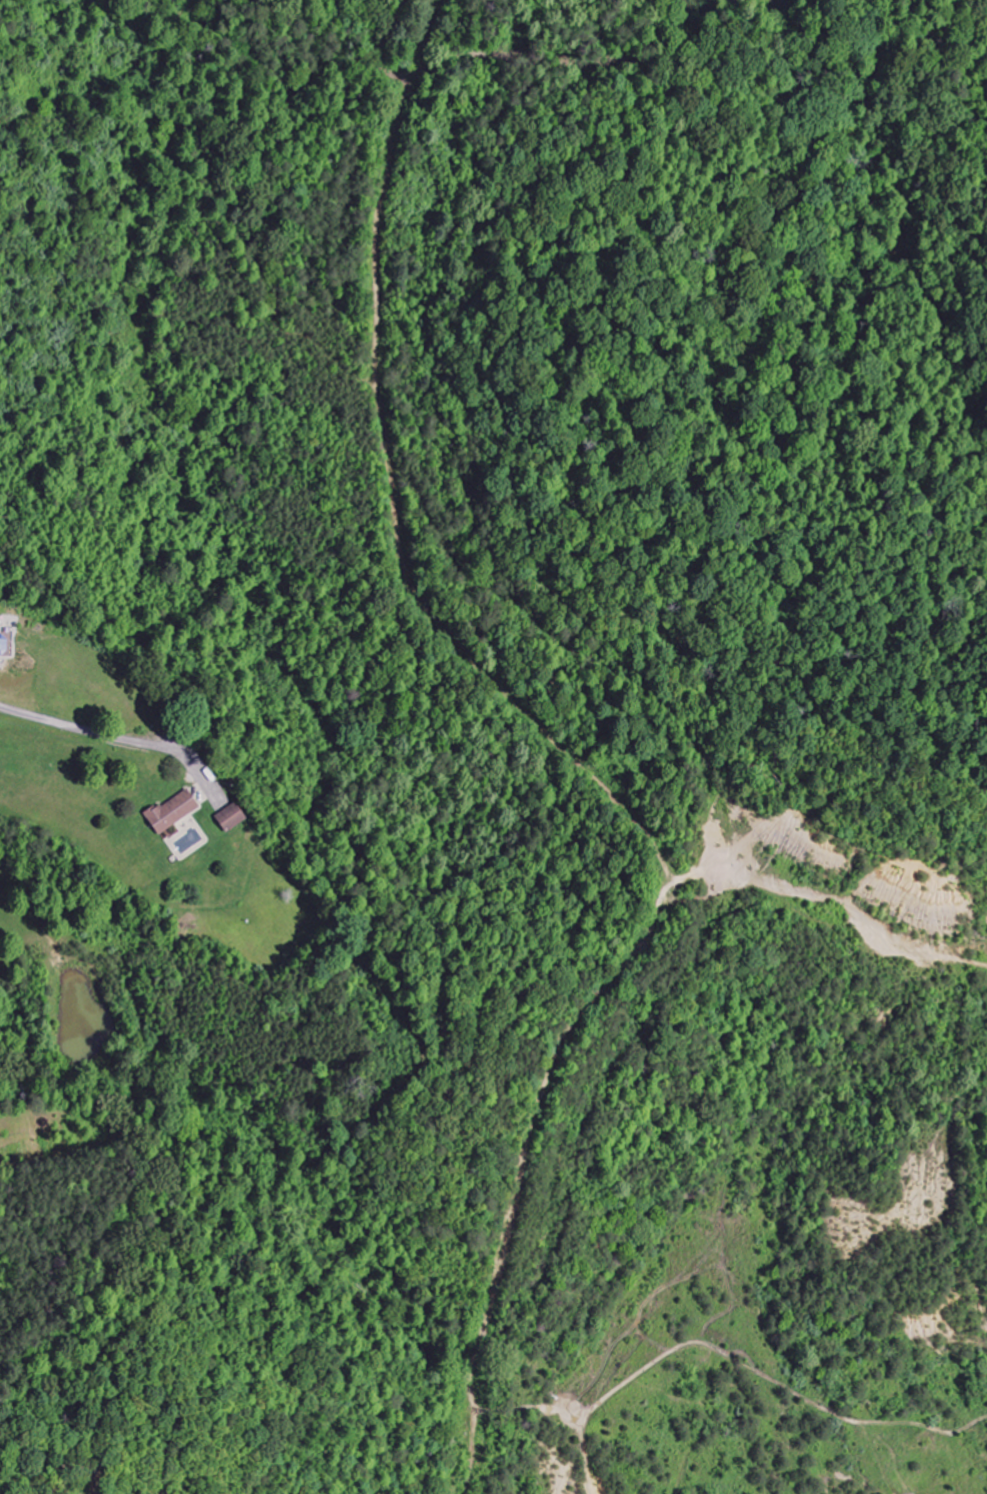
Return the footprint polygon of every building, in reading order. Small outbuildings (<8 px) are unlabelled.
[(160,836),(201,808),(187,788),(146,816),(160,836)] [(225,833),(248,822),(239,804),(216,815),(225,833)]
